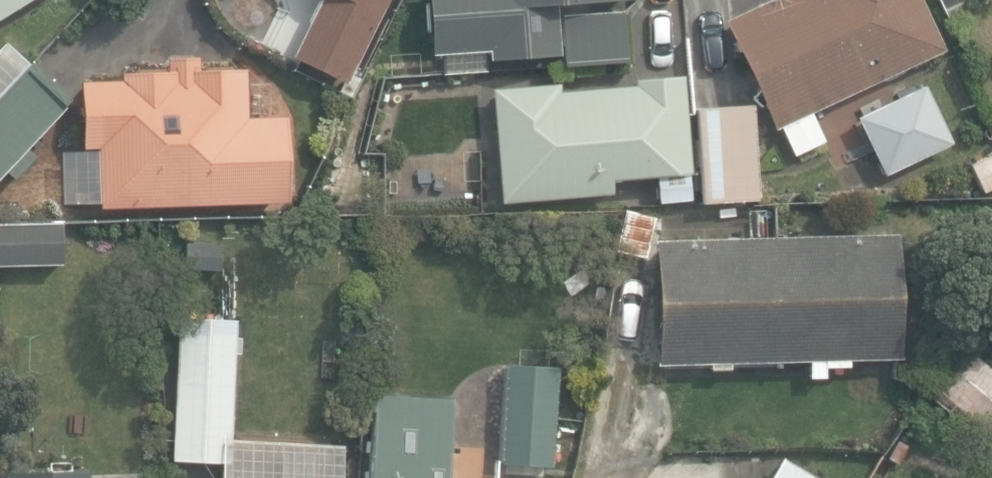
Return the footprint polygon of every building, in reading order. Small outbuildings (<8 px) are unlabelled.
[(34,0),(0,0),(0,22),(34,0)] [(345,82),(384,0),(313,0),(287,54),(345,82)] [(430,55),(488,50),(490,62),(561,55),(563,70),(629,64),(623,2),(637,0),(425,0),(430,55)] [(794,156),(825,141),(812,113),(826,106),(838,100),(945,50),(922,0),(766,0),(724,20),(762,100),(765,106),(776,129),(780,126),(794,156)] [(5,174),(14,181),(37,156),(29,149),(73,101),(30,61),(27,64),(6,44),(0,50),(0,179),(5,174)] [(100,147),(102,205),(290,200),(287,115),(247,116),(247,106),(246,102),(245,66),(198,67),(197,55),(168,56),(168,72),(121,73),(121,78),(82,79),(83,106),(84,148),(100,147)] [(495,87),(503,204),(611,196),(610,183),(693,177),(686,77),(636,81),(636,88),(565,93),(564,82),(495,87)] [(857,117),(877,161),(926,138),(912,106),(909,100),(906,94),(893,100),(880,106),(857,117)] [(702,108),(707,203),(759,200),(753,106),(732,106),(702,108)] [(985,191),(991,188),(991,155),(972,164),(985,191)] [(603,350),(638,356),(652,275),(646,259),(653,214),(625,209),(603,350)] [(64,265),(63,222),(0,224),(0,267),(64,265)] [(709,361),(709,369),(730,369),(730,361),(814,359),(814,366),(849,366),(849,358),(902,357),(899,233),(655,238),(658,362),(709,361)] [(220,271),(221,244),(184,244),(183,271),(220,271)] [(991,326),(991,297),(978,314),(991,326)] [(170,460),(232,462),(237,323),(175,321),(170,460)] [(991,443),(991,442),(991,371),(968,353),(933,399),(991,443)] [(501,461),(557,466),(566,369),(509,364),(501,461)] [(454,395),(373,394),(374,477),(450,477),(454,395)] [(785,457),(772,477),(819,477),(785,457)] [(6,477),(91,477),(90,470),(6,471),(6,477)]
